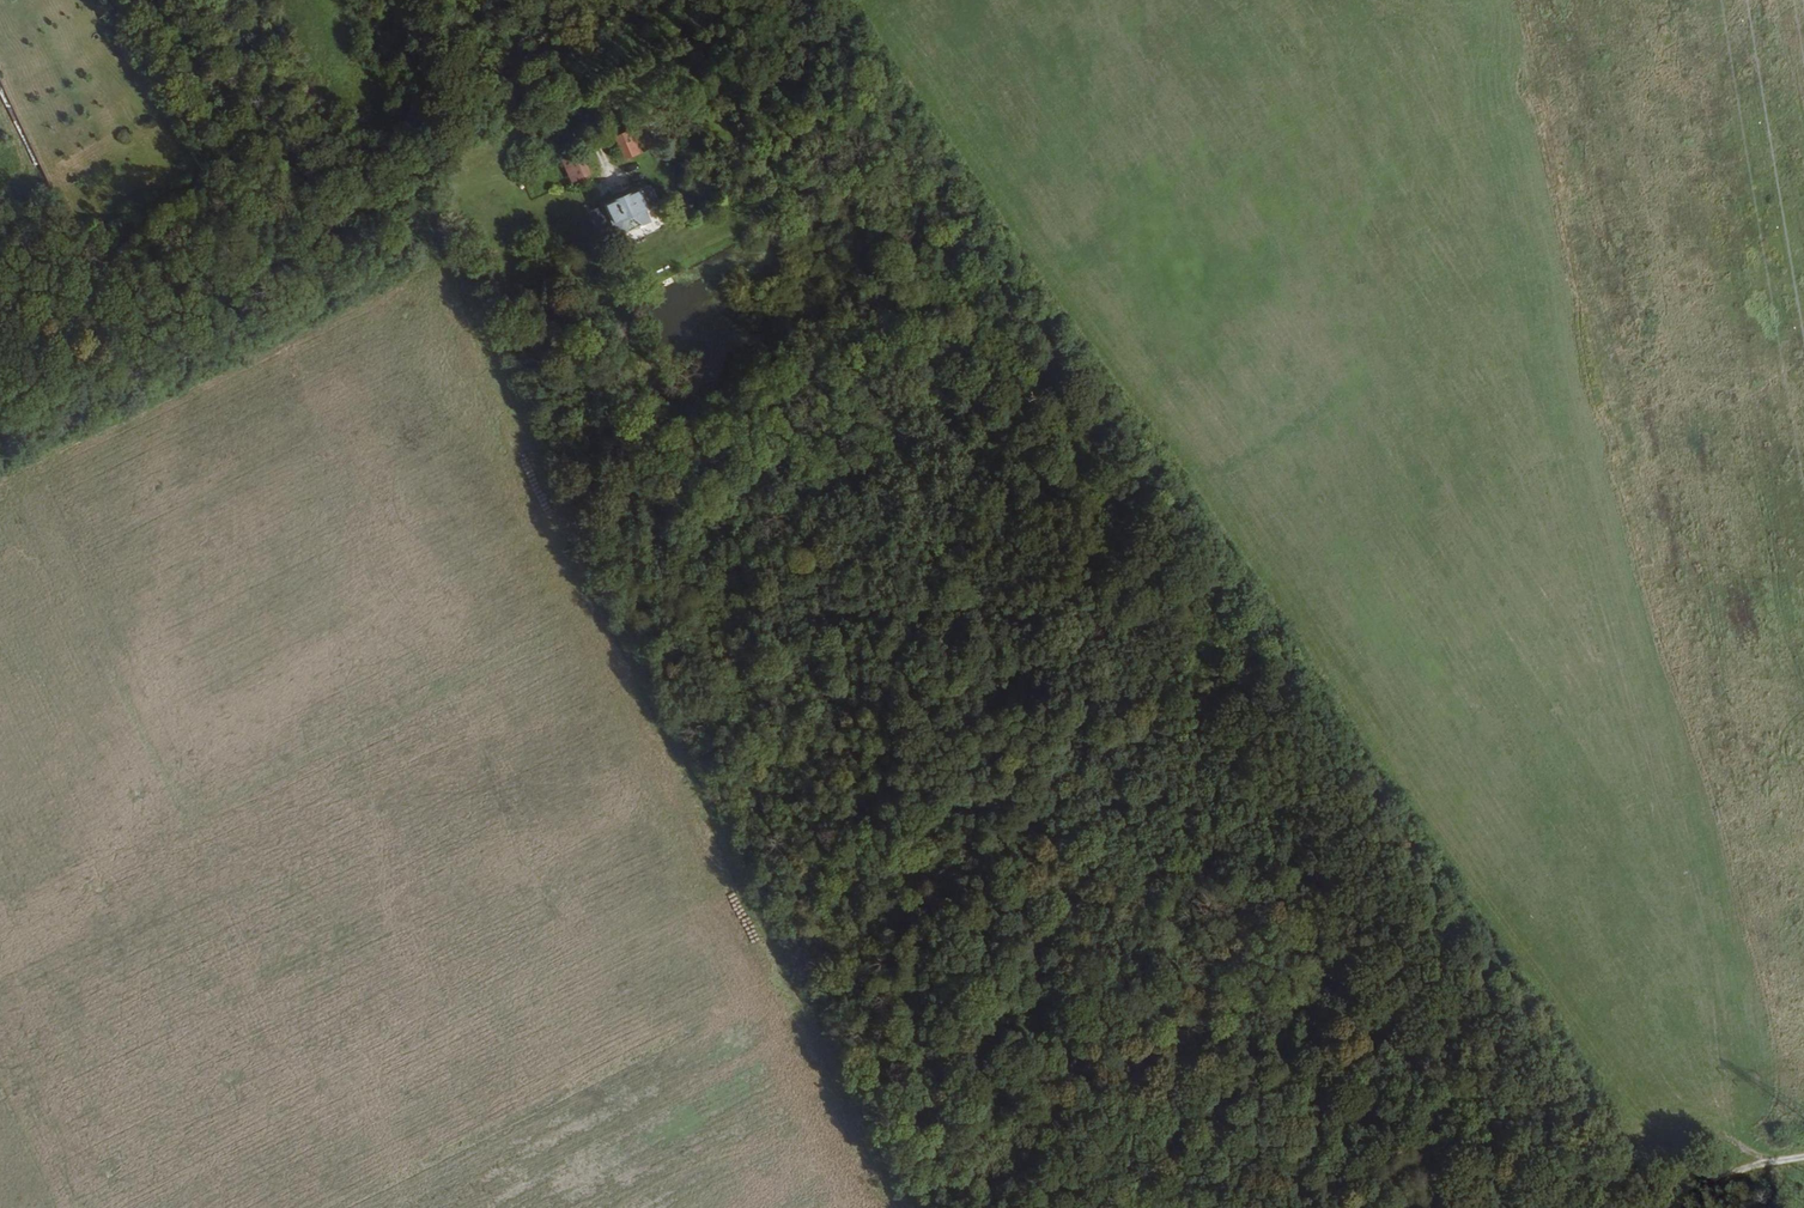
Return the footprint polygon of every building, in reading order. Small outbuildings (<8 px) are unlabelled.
[(92,46),(104,39),(99,32),(88,39),(92,46)] [(643,146),(636,127),(609,138),(617,157),(643,146)] [(782,160),(778,149),(758,160),(763,170),(782,160)] [(564,156),(563,156),(573,177),(585,171),(575,150),(564,156)] [(641,210),(652,205),(644,187),(586,213),(593,231),(606,225),(608,224),(639,211),(641,210)] [(608,224),(613,237),(644,223),(639,211),(608,224)] [(1676,966),(1673,953),(1661,955),(1663,968),(1676,966)]
